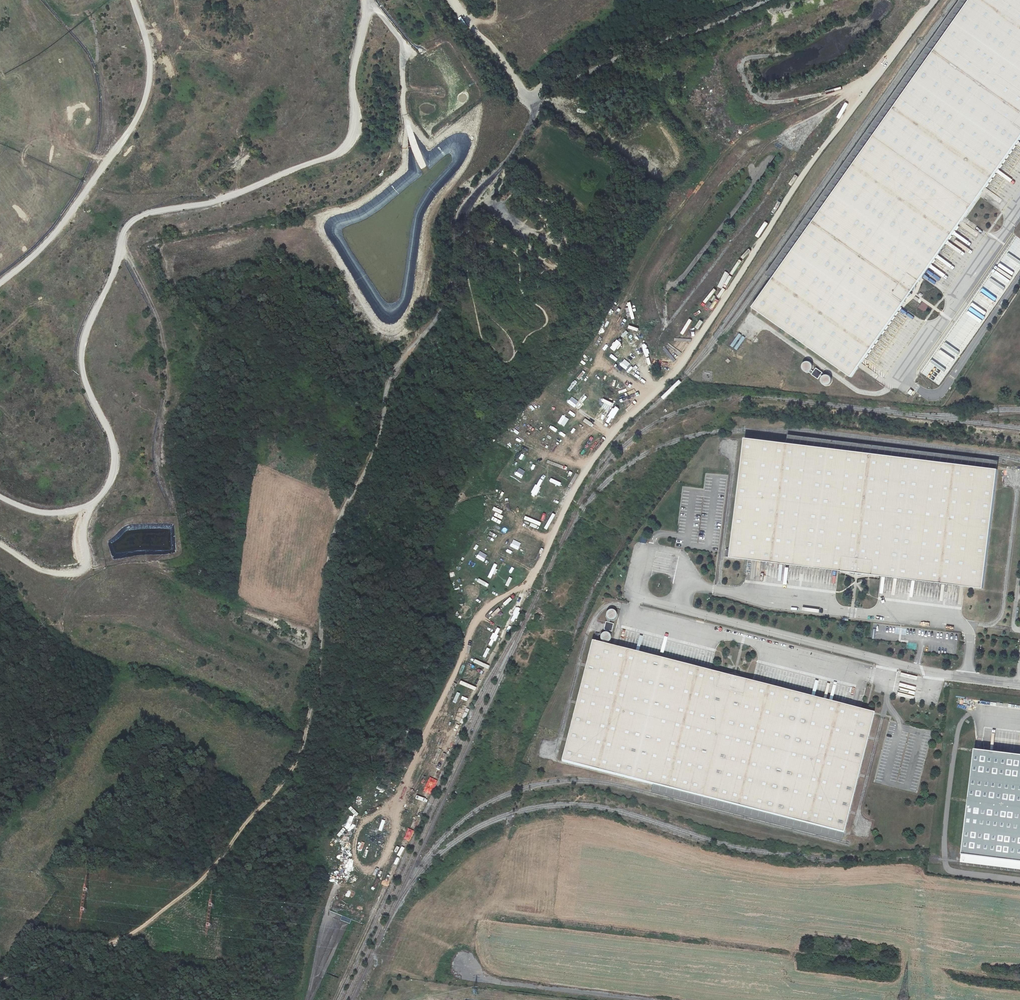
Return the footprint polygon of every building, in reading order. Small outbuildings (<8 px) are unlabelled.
[(877,133),(752,310),(852,380),(868,357),(871,352),(875,347),(878,342),(881,338),(885,333),(888,328),(891,324),(895,319),(898,314),(901,310),(913,293),(925,276),(928,271),(932,267),(935,262),(938,257),(942,253),(945,248),(948,243),(952,238),(955,234),(958,229),(989,186),(992,181),(996,176),(999,172),(1002,167),(1006,162),(1009,157),(1012,153),(1016,148),(1019,143),(1019,142),(1019,0),(971,0),(877,133)] [(924,312),(928,306),(922,302),(919,308),(924,312)] [(635,346),(637,338),(630,336),(627,344),(635,346)] [(615,364),(620,358),(613,352),(608,358),(615,364)] [(633,359),(628,365),(634,371),(640,365),(633,359)] [(805,360),(800,368),(811,374),(813,371),(811,370),(814,365),(805,360)] [(812,374),(818,380),(823,374),(817,369),(812,374)] [(584,386),(580,393),(586,397),(590,390),(584,386)] [(568,406),(573,400),(567,395),(562,402),(568,406)] [(573,432),(580,434),(582,427),(575,425),(573,432)] [(789,442),(1001,469),(1003,460),(790,433),(789,436),(789,442)] [(744,437),(730,558),(857,574),(985,590),(1001,469),(789,442),(744,437)] [(568,453),(564,460),(572,464),(576,457),(568,453)] [(564,476),(568,470),(561,465),(557,471),(564,476)] [(523,523),(531,526),(534,519),(526,516),(523,523)] [(513,539),(516,532),(509,529),(506,536),(513,539)] [(464,599),(463,607),(470,609),(471,601),(464,599)] [(486,617),(489,610),(481,608),(479,615),(486,617)] [(605,631),(612,632),(614,626),(606,624),(605,631)] [(647,645),(645,652),(678,660),(681,652),(673,650),(674,642),(668,641),(669,638),(659,635),(659,638),(651,636),(649,645),(647,645)] [(846,835),(876,716),(735,679),(594,642),(564,762),(653,785),(846,835)] [(440,720),(428,721),(429,734),(441,733),(440,720)] [(975,748),(962,855),(1019,862),(1019,754),(975,748)] [(844,845),(846,835),(653,785),(651,795),(844,845)] [(962,855),(961,863),(1019,871),(1019,862),(962,855)]
